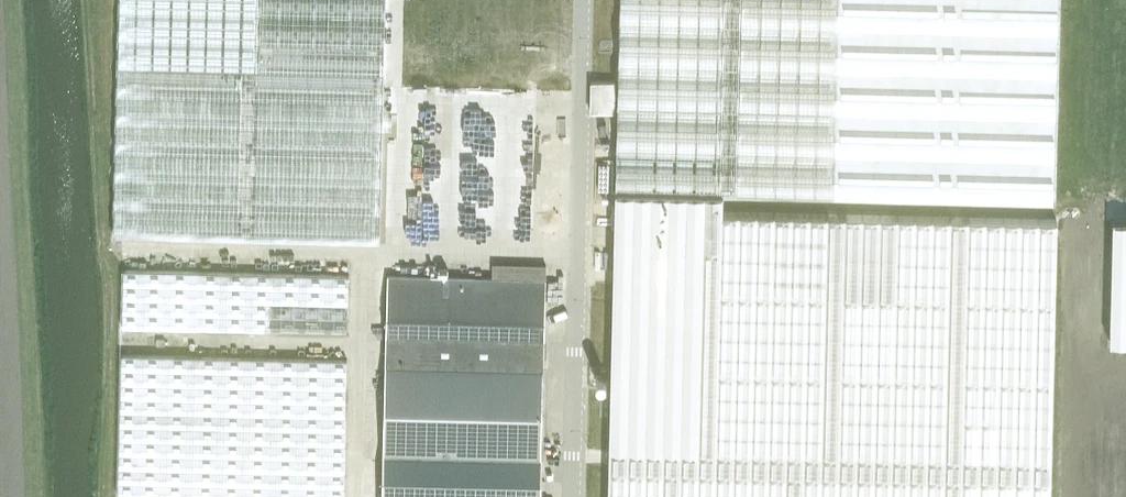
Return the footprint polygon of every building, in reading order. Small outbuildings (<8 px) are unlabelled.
[(115,235),(246,238),(381,242),(387,0),(121,0),(119,66),(115,235)] [(616,189),(719,191),(1055,202),(1059,0),(621,0),(616,189)] [(616,189),(608,496),(1048,496),(1055,217),(719,209),(719,191),(616,189)] [(1110,341),(1125,342),(1125,220),(1113,220),(1110,341)] [(123,326),(348,332),(349,274),(124,269),(123,326)] [(546,279),(388,275),(383,496),(541,496),(546,279)] [(346,416),(347,359),(122,353),(121,411),(119,495),(182,496),(344,496),(346,416)]
